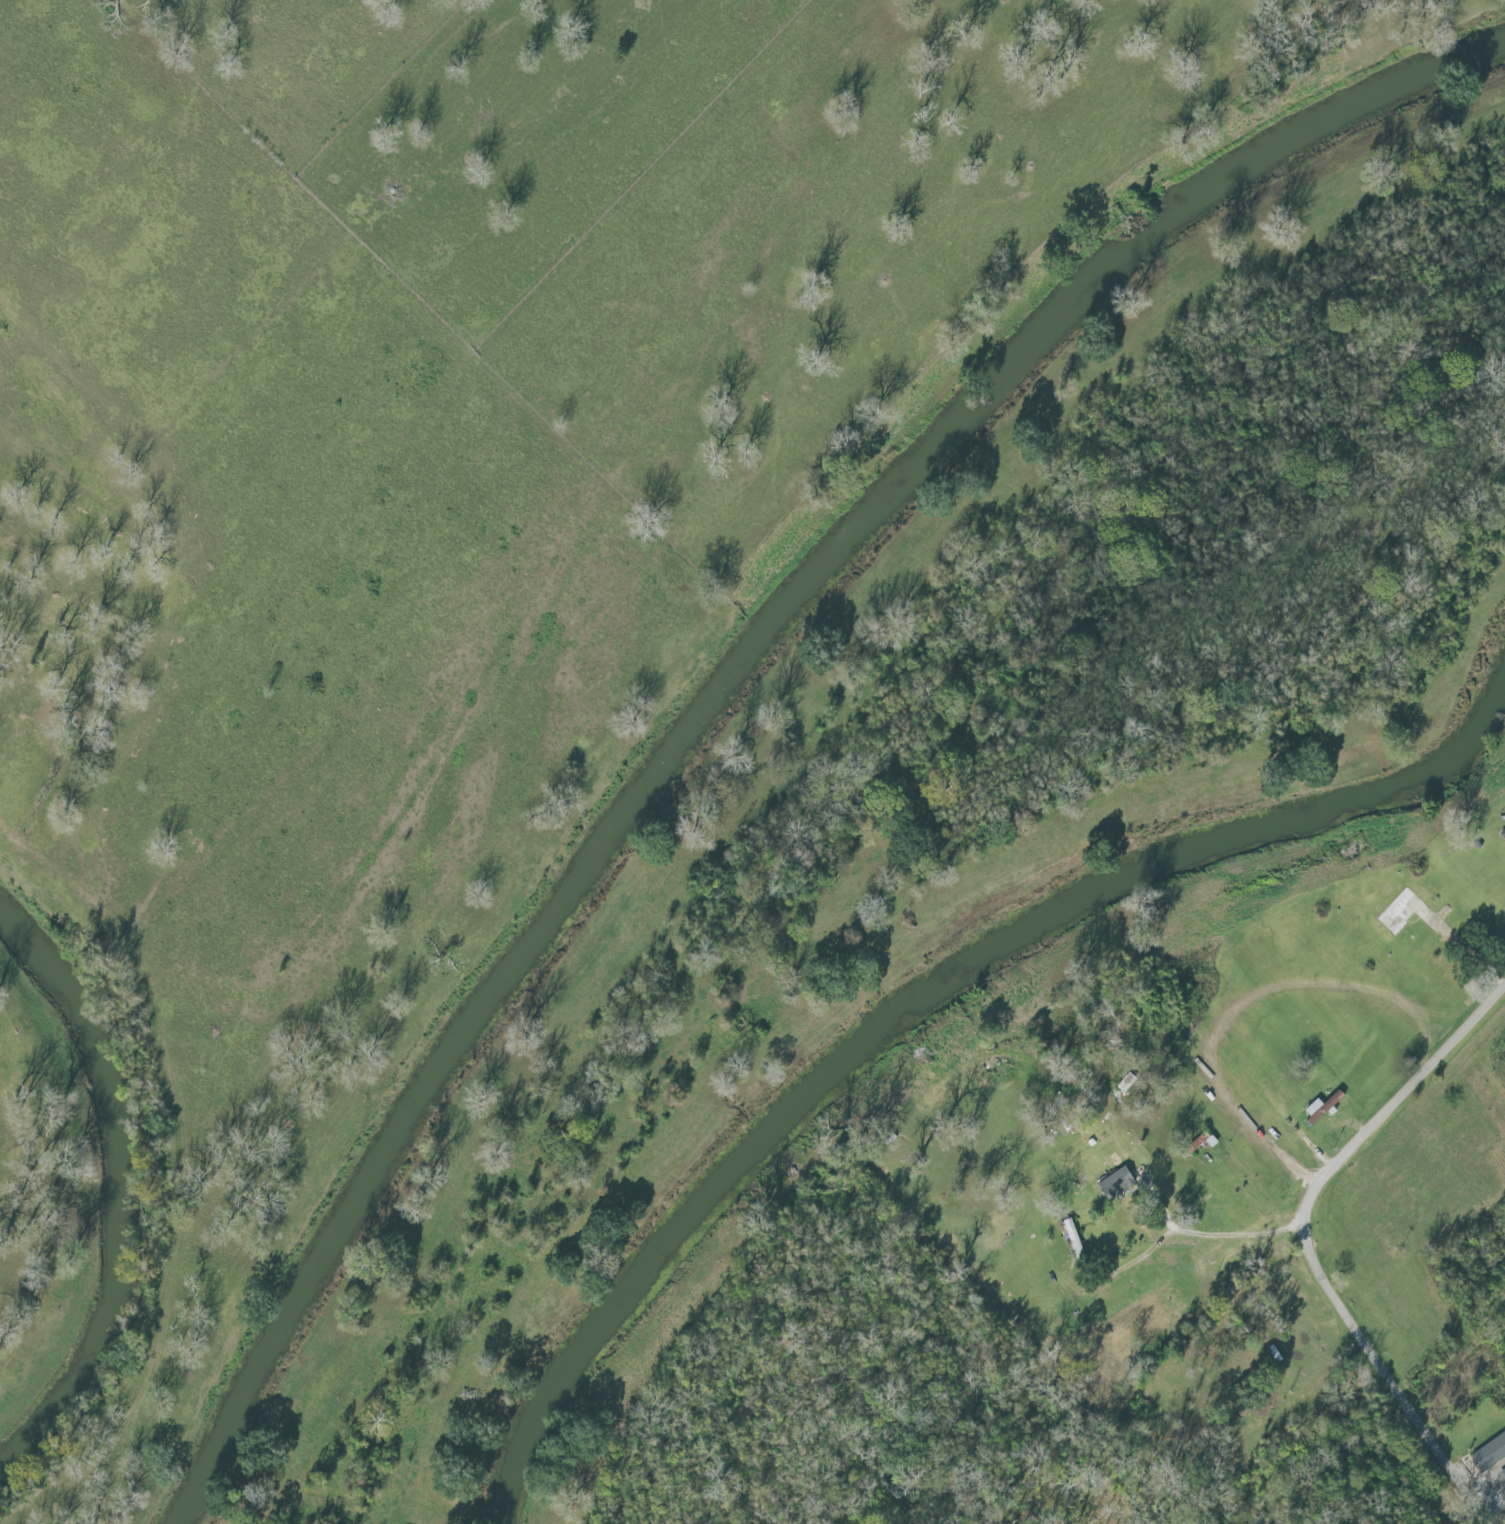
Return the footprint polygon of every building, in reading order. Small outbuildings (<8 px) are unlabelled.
[(1348,1095),(1341,1088),(1325,1104),(1320,1098),(1303,1114),(1317,1127),(1348,1095)] [(1219,1145),(1211,1131),(1200,1137),(1208,1151),(1219,1145)] [(1115,1198),(1139,1184),(1127,1164),(1103,1178),(1115,1198)] [(1065,1221),(1077,1265),(1087,1262),(1075,1218),(1065,1221)] [(1481,1473),(1504,1455),(1504,1427),(1467,1453),(1481,1473)]
